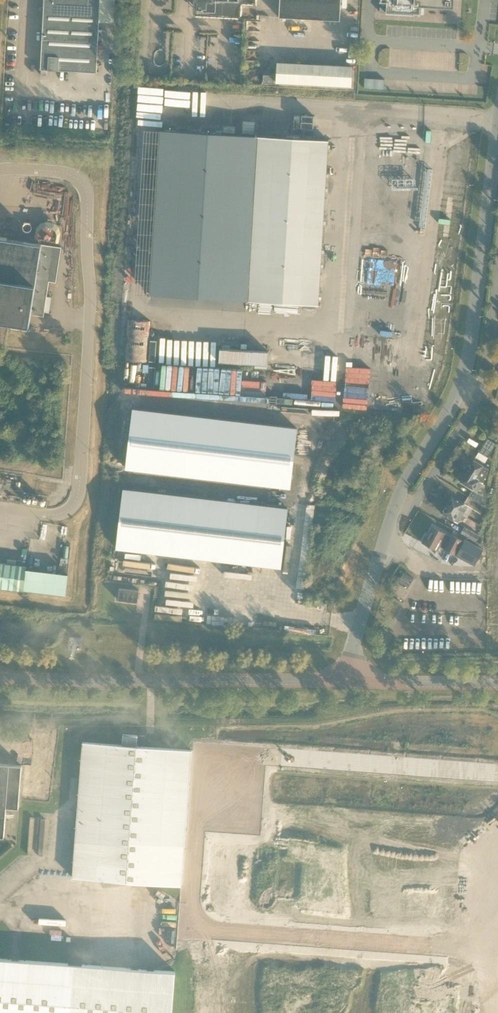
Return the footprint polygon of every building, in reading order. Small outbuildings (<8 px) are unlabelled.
[(41,69),(97,72),(99,20),(111,21),(112,0),(44,0),(41,69)] [(197,10),(240,12),(241,0),(197,0),(197,10)] [(279,17),(341,20),(342,0),(280,0),(279,17)] [(380,12),(417,14),(417,4),(453,6),(453,0),(381,0),(380,12)] [(352,65),(277,62),(276,82),(351,86),(352,65)] [(264,82),(274,83),(275,75),(264,74),(264,82)] [(364,88),(384,89),(385,79),(364,78),(364,88)] [(313,116),(301,115),(301,127),(313,128),(313,116)] [(318,304),(328,140),(160,130),(150,294),(318,304)] [(30,324),(31,314),(44,316),(49,281),(56,282),(62,247),(0,237),(0,319),(30,324)] [(129,320),(129,351),(151,351),(151,320),(129,320)] [(255,367),(267,368),(269,351),(220,348),(219,361),(255,363),(255,367)] [(133,409),(126,469),(290,488),(297,428),(133,409)] [(496,444),(487,438),(479,451),(490,458),(492,455),(490,453),(496,444)] [(481,482),(488,471),(487,471),(489,469),(474,460),(466,472),(479,480),(481,482)] [(481,482),(479,480),(466,472),(460,482),(473,489),(469,496),(480,503),(483,495),(477,492),(483,483),(481,482)] [(124,488),(117,548),(280,568),(287,508),(124,488)] [(482,505),(480,503),(469,496),(464,503),(452,495),(446,504),(462,514),(468,505),(480,513),(482,505)] [(297,504),(297,524),(311,524),(311,504),(297,504)] [(457,523),(462,514),(446,504),(441,513),(457,523)] [(452,535),(451,536),(433,526),(428,536),(426,535),(422,542),(437,551),(440,547),(455,555),(463,541),(452,535)] [(478,534),(472,531),(465,526),(461,532),(476,541),(479,535),(478,534)] [(483,549),(465,539),(456,556),(474,566),(483,549)] [(24,590),(26,569),(27,565),(0,562),(0,587),(24,590)] [(403,572),(397,582),(407,588),(414,578),(411,576),(403,572)] [(139,590),(119,588),(118,599),(138,602),(139,590)] [(73,876),(182,885),(192,749),(137,745),(138,735),(123,734),(122,745),(83,742),(73,876)] [(22,765),(0,764),(0,800),(7,801),(6,807),(19,808),(22,765)] [(176,970),(0,958),(0,1012),(172,1012),(176,970)]
